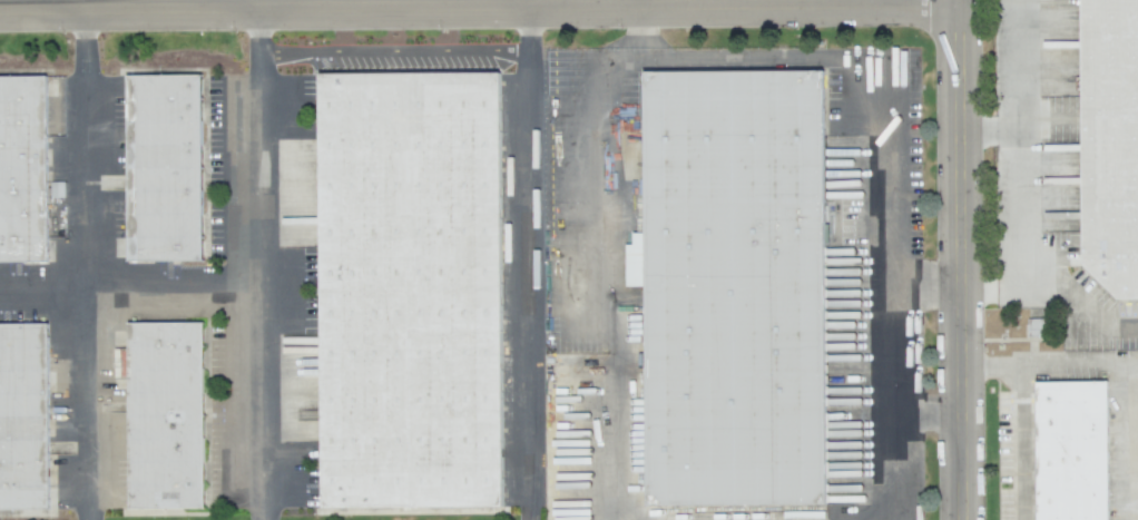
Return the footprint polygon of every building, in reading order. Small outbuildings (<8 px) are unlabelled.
[(1075,263),(1075,0),(1137,0),(1137,301),(1118,302),(1075,263)] [(637,65),(813,65),(815,500),(640,501),(637,65)] [(314,69),(491,67),(496,507),(314,509),(314,69)] [(209,266),(134,266),(133,81),(208,80),(209,266)] [(50,267),(0,267),(0,82),(49,81),(50,267)] [(50,197),(63,197),(63,183),(50,183),(50,197)] [(212,517),(136,517),(136,332),(210,331),(212,517)] [(52,518),(0,518),(0,333),(51,333),(52,518)] [(1110,384),(1111,519),(1040,519),(1039,385),(1110,384)]
